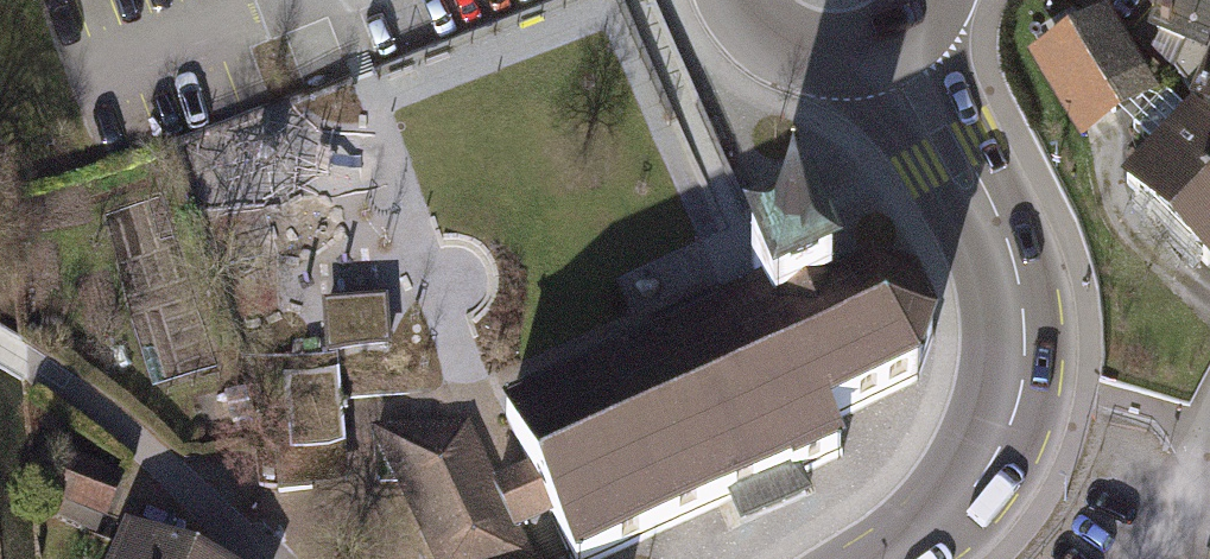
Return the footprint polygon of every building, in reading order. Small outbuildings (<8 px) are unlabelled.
[(1154,53),(1200,112),(1209,118),(1209,0),(1175,0),(1154,53)] [(1101,28),(1041,64),(1084,134),(1144,97),(1101,28)] [(1208,266),(1209,264),(1209,136),(1167,94),(1132,129),(1167,163),(1135,195),(1208,266)] [(920,382),(935,336),(915,295),(871,282),(833,299),(808,245),(751,270),(762,296),(720,315),(722,319),(506,415),(530,470),(551,515),(570,558),(598,558),(768,483),(791,473),(793,478),(843,455),(828,423),(920,382)] [(325,303),(328,350),(389,347),(387,300),(325,303)] [(305,442),(343,440),(338,365),(284,369),(289,444),(274,445),(277,488),(308,486),(305,442)] [(517,531),(496,485),(467,424),(374,431),(435,558),(530,558),(517,531)] [(122,474),(64,450),(46,493),(104,517),(122,474)] [(496,485),(517,531),(534,523),(551,515),(530,470),(512,478),(496,485)] [(124,526),(110,558),(201,558),(124,526)]
